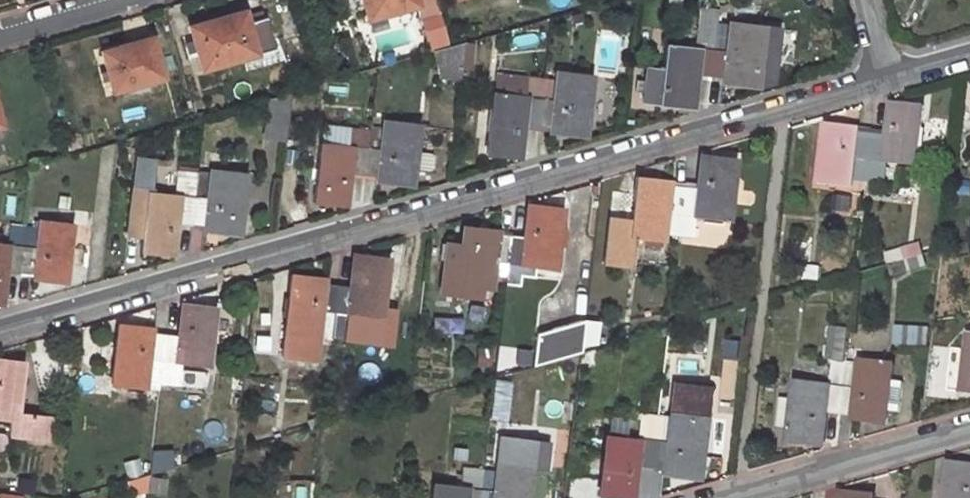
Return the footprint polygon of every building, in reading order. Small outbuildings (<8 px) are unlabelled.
[(414,2),(423,0),(361,0),(365,16),(414,2)] [(694,102),(699,69),(712,70),(714,44),(718,14),(719,3),(704,2),(701,37),(674,34),(673,39),(668,39),(665,63),(649,61),(647,74),(639,73),(637,86),(646,87),(644,96),(694,102)] [(238,55),(251,52),(243,22),(241,12),(226,16),(225,13),(186,23),(198,66),(238,55)] [(756,80),(762,20),(718,14),(714,44),(712,70),(738,73),(738,78),(756,80)] [(272,57),(260,17),(243,22),(251,52),(238,55),(241,65),(272,57)] [(110,87),(142,79),(159,74),(147,32),(130,37),(131,40),(99,48),(110,87)] [(439,59),(461,62),(464,37),(435,45),(439,59)] [(464,37),(461,62),(459,72),(468,73),(472,38),(464,37)] [(461,62),(439,59),(441,70),(459,72),(461,62)] [(583,128),(590,70),(555,66),(551,95),(541,94),(538,120),(565,123),(565,126),(583,128)] [(493,89),(527,92),(530,72),(495,69),(493,89)] [(493,89),(485,147),(501,149),(502,143),(521,145),(524,119),(538,120),(541,94),(543,74),(530,72),(527,92),(493,89)] [(909,161),(916,103),(900,102),(900,107),(882,105),(879,132),(866,131),(861,179),(874,181),(876,158),(909,161)] [(364,169),(392,172),(392,175),(409,177),(410,166),(413,146),(416,119),(381,114),(380,122),(369,121),(369,124),(367,141),(364,169)] [(321,137),(314,195),(328,197),(329,191),(347,192),(350,168),(364,169),(367,141),(369,124),(345,122),(345,120),(324,118),(322,137),(321,137)] [(821,122),(813,182),(848,185),(849,178),(861,179),(866,131),(837,128),(837,124),(821,122)] [(413,146),(410,166),(420,167),(429,165),(430,154),(423,147),(413,146)] [(132,154),(124,225),(141,227),(145,185),(149,156),(132,154)] [(692,211),(720,214),(726,157),(711,155),(710,161),(694,159),(690,186),(679,185),(677,209),(674,233),(689,235),(692,211)] [(235,227),(242,166),(207,162),(207,166),(196,165),(191,217),(218,219),(217,225),(235,227)] [(141,227),(139,244),(156,246),(156,241),(173,242),(177,215),(191,217),(196,165),(183,163),(180,189),(145,185),(141,227)] [(631,175),(624,233),(659,237),(659,231),(674,233),(677,209),(679,185),(649,182),(649,178),(631,175)] [(548,263),(555,205),(538,204),(537,209),(521,208),(518,233),(504,232),(499,280),(513,281),(515,259),(548,263)] [(60,276),(68,216),(30,212),(29,222),(22,221),(17,268),(44,271),(44,274),(60,276)] [(3,266),(17,268),(22,221),(9,219),(7,239),(0,238),(0,292),(3,266)] [(499,280),(504,232),(475,229),(475,226),(460,224),(458,241),(455,267),(442,265),(439,291),(477,295),(479,285),(487,286),(488,279),(499,280)] [(455,267),(458,241),(445,240),(442,265),(455,267)] [(895,245),(882,249),(885,260),(899,256),(895,245)] [(342,308),(376,312),(382,256),(366,254),(366,258),(348,257),(345,282),(332,281),(329,307),(327,335),(339,336),(342,308)] [(888,271),(902,267),(899,256),(885,260),(888,271)] [(286,273),(276,358),(311,362),(314,333),(327,335),(329,307),(332,281),(300,278),(301,274),(286,273)] [(206,361),(212,303),(195,301),(194,307),(177,305),(174,331),(162,330),(157,379),(168,380),(171,358),(206,361)] [(580,316),(533,329),(529,362),(576,349),(576,345),(580,316)] [(594,340),(596,317),(580,316),(576,345),(594,340)] [(924,321),(893,317),(890,339),(921,342),(924,321)] [(116,322),(109,383),(143,386),(144,378),(157,379),(162,330),(132,327),(132,323),(116,322)] [(965,332),(958,390),(969,391),(969,332),(965,332)] [(5,416),(3,431),(43,436),(45,411),(12,408),(17,360),(0,357),(0,416),(5,416)] [(864,417),(882,420),(884,405),(894,407),(898,377),(887,376),(889,361),(854,357),(854,360),(841,359),(836,410),(865,414),(864,417)] [(794,379),(786,436),(803,438),(804,433),(821,435),(824,409),(836,410),(841,359),(830,358),(827,384),(794,379)] [(507,378),(492,376),(490,401),(505,403),(507,378)] [(696,471),(702,414),(667,409),(667,412),(654,411),(649,462),(677,465),(677,469),(696,471)] [(606,432),(599,489),(615,491),(616,485),(633,487),(637,460),(649,462),(654,411),(643,410),(639,436),(606,432)] [(538,440),(534,468),(545,469),(548,441),(538,440)] [(529,462),(494,458),(493,465),(480,464),(477,497),(525,497),(529,462)] [(942,497),(969,497),(969,467),(962,466),(963,462),(947,460),(942,497)] [(480,464),(464,463),(462,483),(432,480),(430,497),(477,497),(480,464)] [(126,493),(144,488),(146,471),(128,476),(126,493)] [(148,488),(162,490),(164,476),(149,474),(148,488)] [(869,492),(851,490),(850,497),(834,495),(834,497),(868,497),(869,492)]
